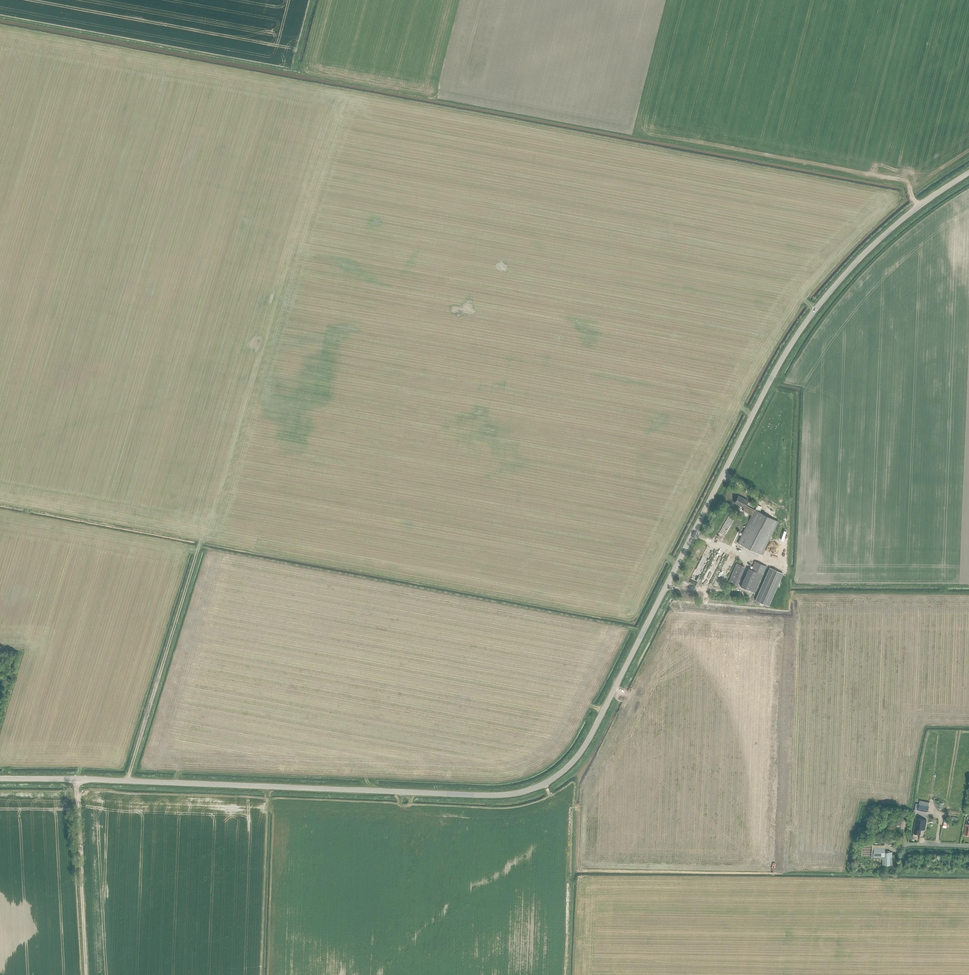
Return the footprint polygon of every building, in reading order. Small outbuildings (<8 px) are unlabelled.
[(748,500),(738,495),(734,503),(744,508),(743,511),(752,515),(738,543),(762,555),(779,521),(760,512),(762,507),(758,505),(755,510),(746,505),(748,500)] [(766,566),(755,562),(752,570),(749,568),(741,587),(755,593),(766,566)] [(729,581),(737,585),(746,567),(737,563),(729,581)] [(783,573),(770,567),(755,600),(769,606),(783,573)] [(928,812),(929,806),(930,802),(920,801),(918,810),(928,812)] [(927,820),(916,818),(914,833),(921,834),(921,829),(925,830),(927,820)] [(905,827),(906,820),(901,819),(901,820),(899,820),(899,823),(897,823),(896,826),(899,827),(899,828),(903,829),(904,829),(905,827)] [(885,848),(875,848),(875,856),(883,856),(883,864),(890,865),(890,862),(892,862),(892,853),(885,853),(885,848)]
